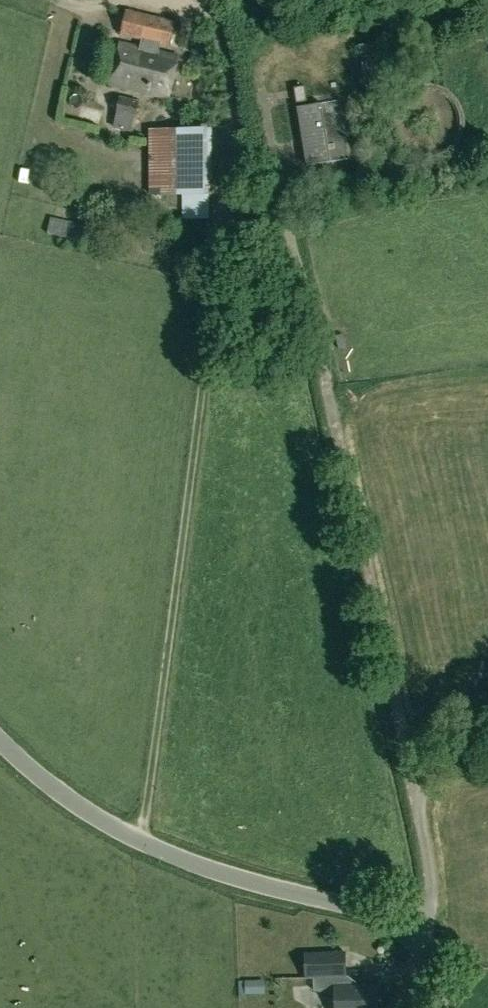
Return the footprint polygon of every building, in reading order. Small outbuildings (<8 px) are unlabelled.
[(174,24),(127,13),(122,32),(169,44),(174,24)] [(168,98),(178,56),(120,42),(110,84),(168,98)] [(381,80),(378,61),(387,59),(385,42),(359,46),(365,82),(381,80)] [(388,111),(387,113),(387,115),(390,135),(387,135),(388,137),(389,139),(389,141),(390,143),(391,144),(392,146),(393,147),(395,149),(396,150),(397,152),(399,153),(400,154),(402,155),(403,157),(405,158),(406,159),(408,159),(410,160),(412,161),(413,161),(415,162),(417,162),(419,163),(421,163),(423,163),(425,163),(427,163),(429,163),(430,163),(432,163),(434,162),(436,162),(438,161),(440,160),(441,160),(443,159),(445,158),(447,157),(448,156),(450,155),(451,153),(453,152),(454,151),(455,149),(456,148),(457,146),(459,145),(460,143),(460,141),(461,140),(462,138),(463,136),(463,134),(464,132),(464,131),(464,129),(464,127),(465,125),(465,123),(464,121),(464,119),(464,117),(464,115),(463,113),(463,111),(462,110),(461,108),(460,106),(460,104),(459,103),(457,101),(456,100),(455,98),(454,97),(452,95),(451,94),(449,93),(448,91),(446,90),(445,89),(443,88),(441,88),(439,87),(438,86),(436,86),(434,85),(432,85),(430,85),(428,84),(426,84),(424,84),(422,84),(420,85),(418,85),(417,85),(415,86),(413,86),(411,87),(409,88),(407,88),(406,89),(404,90),(402,91),(401,93),(399,94),(398,95),(397,96),(395,98),(394,99),(393,101),(392,102),(391,104),(390,106),(389,108),(388,109),(388,111)] [(144,137),(150,110),(139,108),(136,122),(131,121),(131,118),(135,119),(139,101),(119,96),(115,114),(118,115),(118,118),(112,117),(110,129),(144,137)] [(340,100),(296,107),(306,166),(349,159),(340,100)] [(183,194),(208,194),(211,194),(212,130),(190,130),(150,130),(150,185),(150,194),(183,194)] [(87,226),(51,217),(47,232),(83,241),(87,226)] [(306,953),(307,978),(314,978),(314,986),(335,986),(336,1007),(378,1007),(377,984),(347,985),(345,951),(306,953)] [(246,982),(246,994),(264,993),(264,981),(246,982)]
